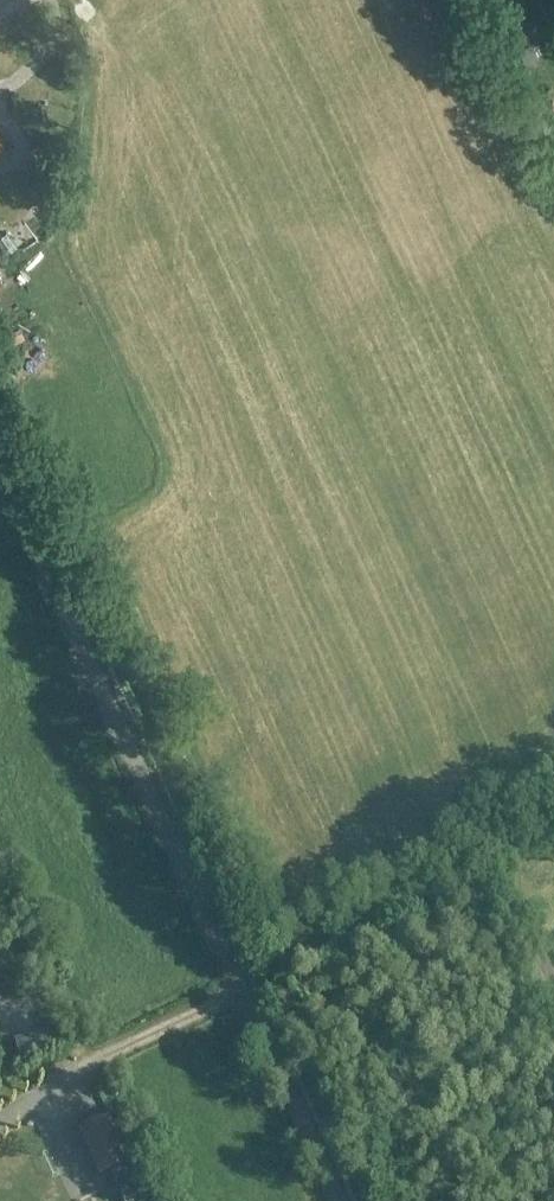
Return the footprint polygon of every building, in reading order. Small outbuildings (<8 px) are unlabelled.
[(1,342),(8,337),(0,322),(0,340),(1,342)] [(14,1041),(19,1065),(50,1058),(45,1034),(14,1041)] [(108,1120),(82,1132),(104,1178),(130,1166),(108,1120)]
